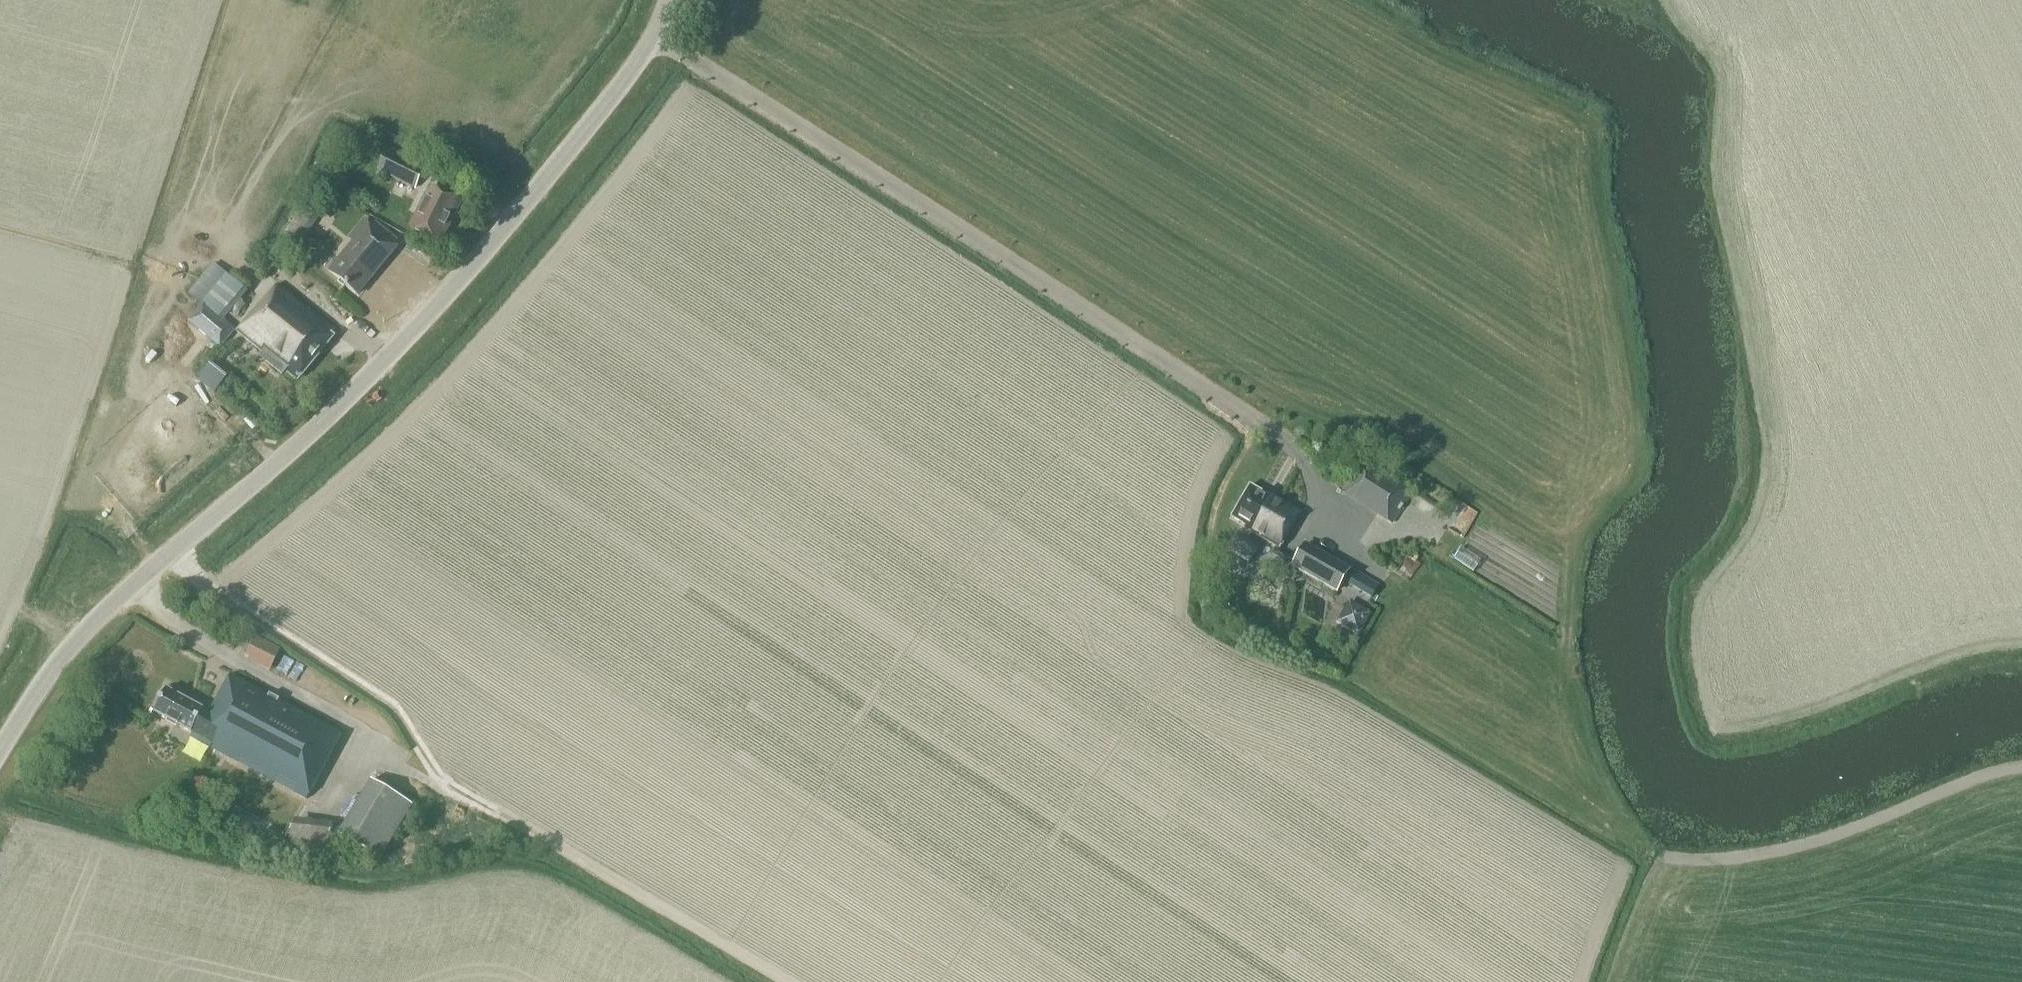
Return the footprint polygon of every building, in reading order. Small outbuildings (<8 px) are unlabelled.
[(414,190),(425,172),(387,151),(377,170),(414,190)] [(439,242),(459,203),(428,188),(409,227),(439,242)] [(299,248),(322,213),(304,201),(282,238),(299,248)] [(355,296),(375,272),(396,248),(365,222),(350,240),(354,244),(330,273),(346,286),(345,287),(355,296)] [(282,257),(275,265),(284,273),(291,265),(282,257)] [(203,304),(218,317),(244,287),(229,274),(203,304)] [(282,375),(283,373),(296,383),(325,347),(322,344),(331,331),(275,286),(236,334),(261,354),(259,356),(282,375)] [(190,320),(221,345),(234,330),(218,317),(203,304),(190,320)] [(1392,525),(1411,494),(1360,461),(1340,491),(1392,525)] [(1269,498),(1259,493),(1248,486),(1230,518),(1245,526),(1240,536),(1237,534),(1230,548),(1251,559),(1258,546),(1247,540),(1251,532),(1279,548),(1299,512),(1270,496),(1269,498)] [(1335,594),(1350,569),(1305,542),(1290,568),(1335,594)] [(1357,636),(1370,614),(1349,601),(1336,623),(1357,636)] [(244,659),(270,672),(281,650),(255,636),(244,659)] [(293,793),(305,800),(340,734),(230,675),(209,713),(165,690),(153,713),(212,745),(210,749),(236,763),(239,759),(265,773),(263,777),(274,783),(276,779),(296,789),(293,793)] [(380,862),(413,806),(370,780),(337,836),(380,862)]
